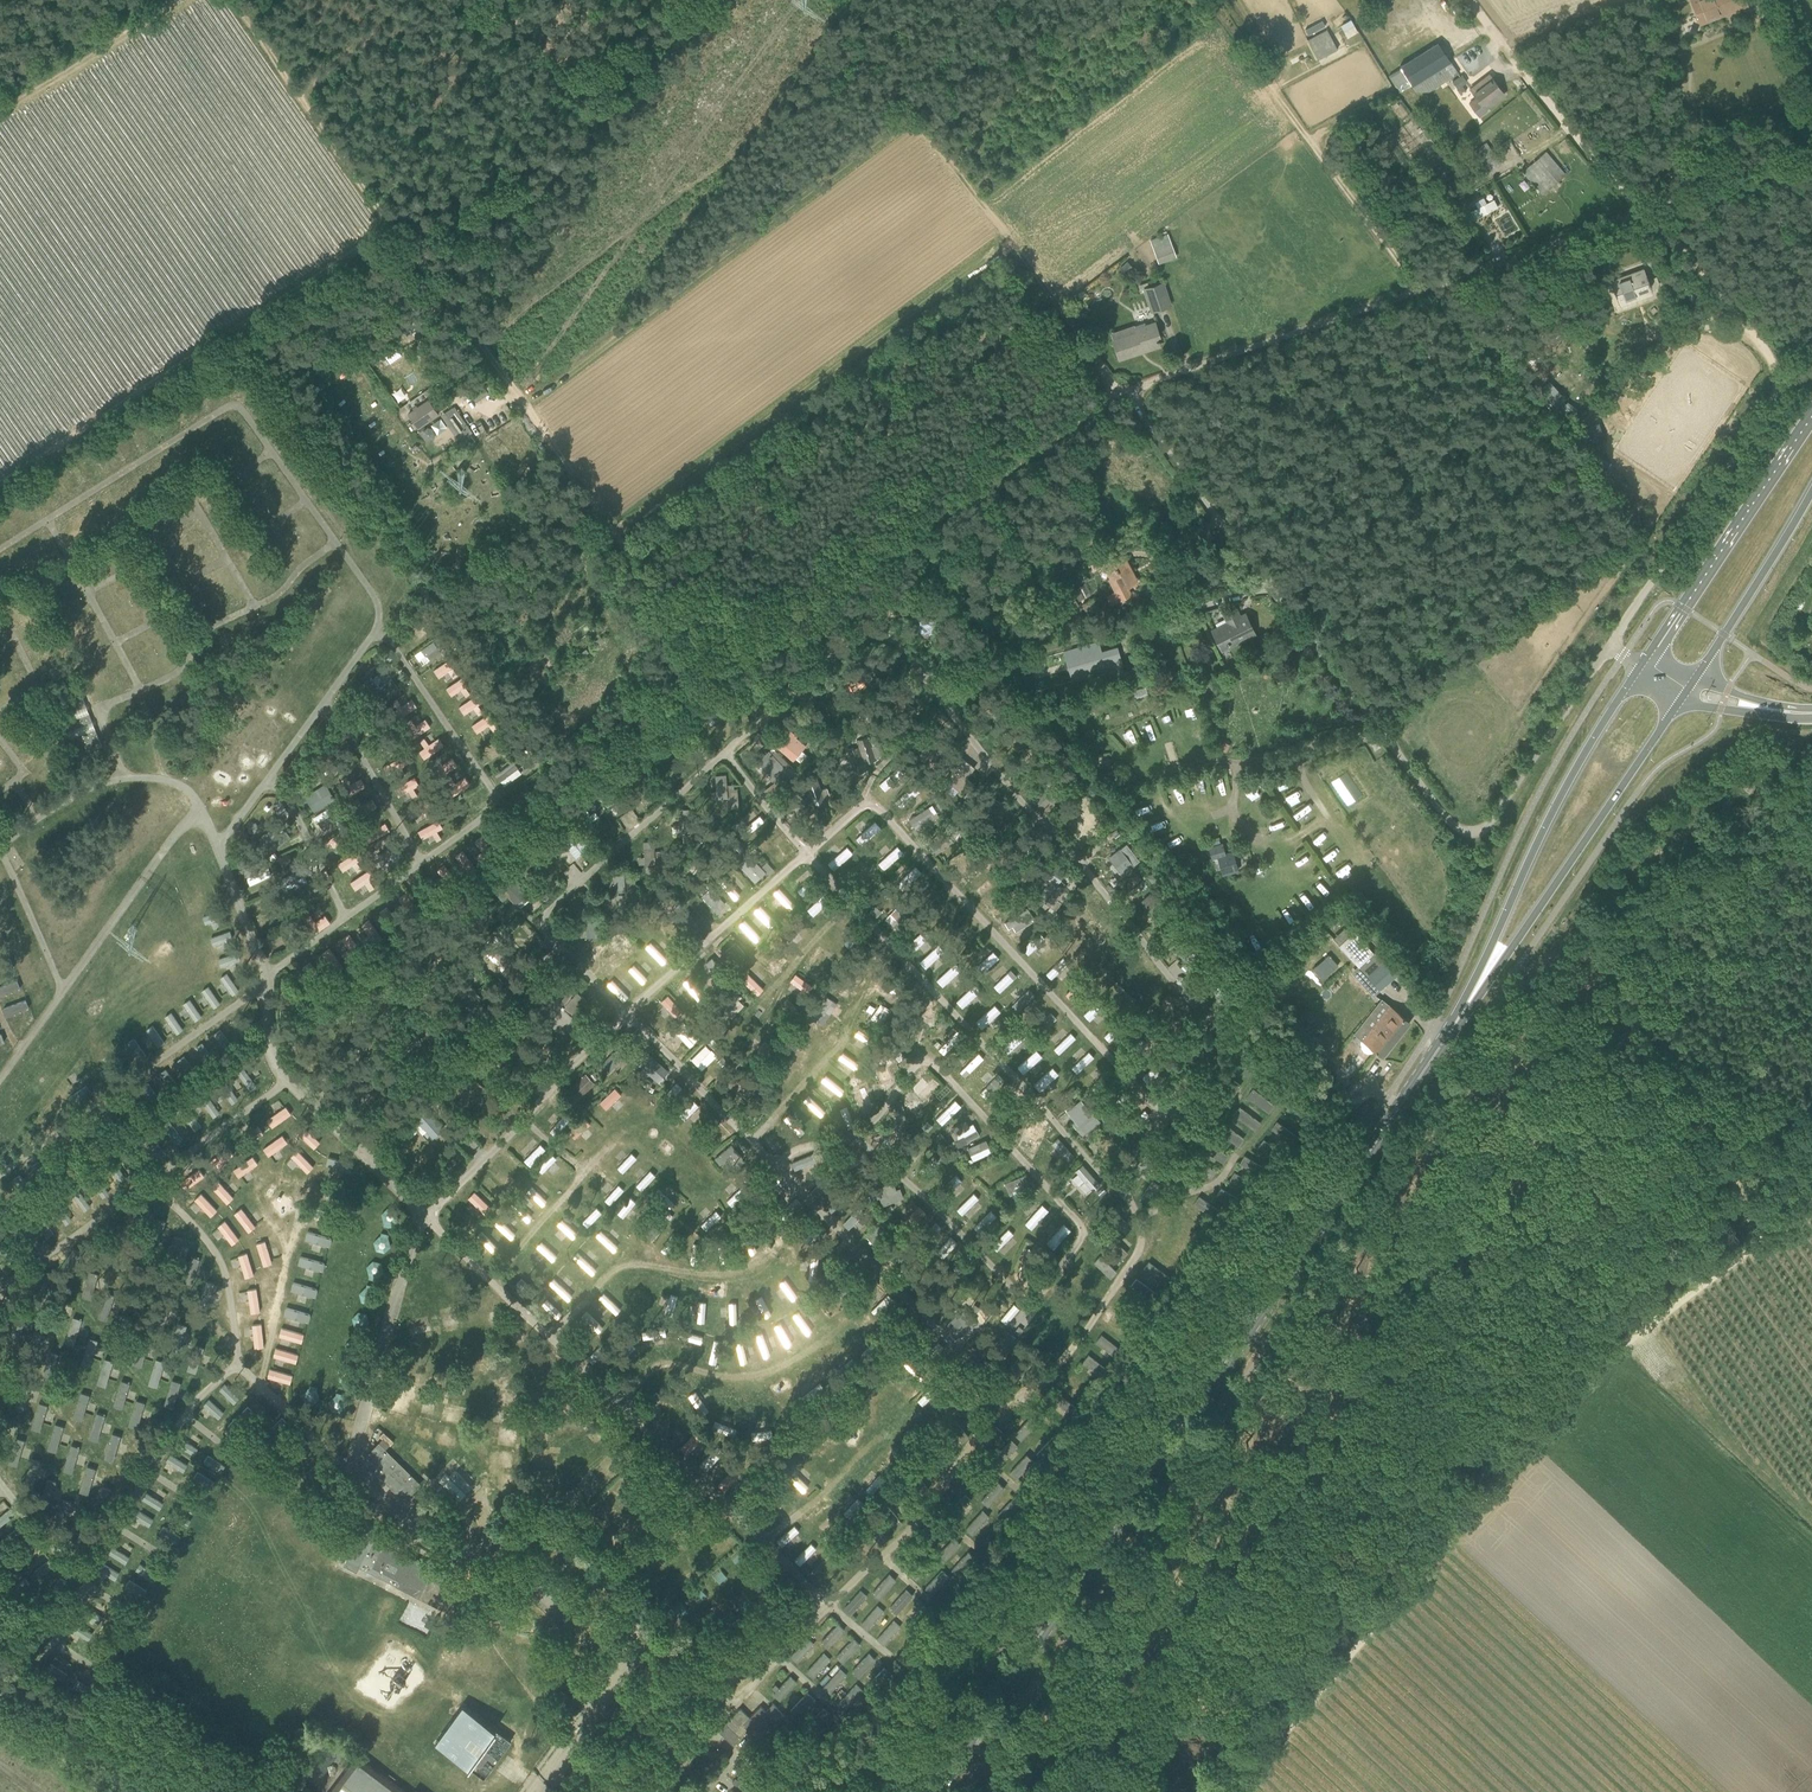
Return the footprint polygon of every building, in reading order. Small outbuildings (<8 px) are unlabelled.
[(1700,23),(1747,4),(1746,0),(1691,0),(1700,23)] [(1457,4),(1452,7),(1457,15),(1462,12),(1457,4)] [(1346,36),(1357,31),(1351,19),(1340,24),(1346,36)] [(1307,38),(1316,58),(1337,49),(1328,29),(1307,38)] [(1431,91),(1460,73),(1438,42),(1399,65),(1401,69),(1390,76),(1400,92),(1411,85),(1416,92),(1431,91)] [(1471,89),(1478,99),(1470,104),(1479,115),(1486,110),(1485,108),(1505,94),(1493,77),(1487,82),(1484,79),(1471,89)] [(1541,192),(1566,175),(1548,150),(1523,167),(1541,192)] [(1498,207),(1494,198),(1485,202),(1483,196),(1465,204),(1471,219),(1498,207)] [(1168,233),(1150,240),(1159,263),(1177,257),(1168,233)] [(1638,294),(1651,289),(1644,269),(1612,281),(1620,304),(1639,297),(1638,294)] [(1163,282),(1145,288),(1153,311),(1171,305),(1163,282)] [(1145,350),(1160,345),(1157,336),(1159,335),(1155,322),(1143,326),(1144,329),(1113,340),(1119,358),(1144,350),(1145,350)] [(1557,409),(1566,399),(1555,389),(1546,399),(1557,409)] [(407,414),(418,429),(439,415),(429,399),(407,414)] [(445,412),(463,439),(472,433),(454,406),(445,412)] [(169,434),(160,416),(151,420),(160,438),(169,434)] [(129,432),(136,451),(147,447),(139,427),(129,432)] [(109,446),(118,464),(128,459),(118,441),(109,446)] [(88,464),(92,462),(99,475),(107,470),(96,449),(83,456),(88,464)] [(82,486),(90,481),(79,462),(71,467),(82,486)] [(59,488),(65,497),(72,493),(67,483),(59,488)] [(42,490),(33,496),(43,511),(52,505),(42,490)] [(25,500),(16,503),(24,523),(32,520),(25,500)] [(17,531),(4,513),(0,516),(0,527),(7,537),(17,531)] [(1113,578),(1110,580),(1116,592),(1108,596),(1111,603),(1120,599),(1120,600),(1131,594),(1128,586),(1138,581),(1123,552),(1104,562),(1113,578)] [(858,590),(848,596),(858,614),(868,608),(858,590)] [(1222,650),(1232,645),(1230,641),(1254,629),(1246,613),(1240,615),(1236,606),(1223,613),(1227,621),(1212,629),(1222,650)] [(926,610),(924,611),(915,619),(928,634),(939,624),(926,610)] [(821,619),(822,620),(827,631),(841,623),(835,611),(821,619)] [(786,658),(799,646),(790,636),(777,647),(786,658)] [(954,638),(943,647),(956,663),(967,654),(954,638)] [(414,653),(421,664),(440,651),(432,640),(414,653)] [(1119,646),(1102,651),(1099,641),(1029,661),(1038,693),(1125,667),(1119,646)] [(437,677),(448,670),(443,662),(432,668),(437,677)] [(855,680),(857,684),(873,677),(871,672),(874,671),(870,662),(862,666),(864,671),(857,673),(859,678),(855,680)] [(382,670),(373,681),(381,687),(390,676),(382,670)] [(759,671),(749,678),(762,696),(771,689),(759,671)] [(456,679),(445,688),(450,694),(461,686),(456,679)] [(914,692),(901,682),(893,694),(900,699),(907,703),(914,692)] [(990,689),(989,687),(978,697),(984,703),(986,701),(993,709),(991,711),(995,716),(1006,707),(996,695),(998,693),(993,687),(990,689)] [(392,709),(399,718),(417,705),(411,696),(392,709)] [(54,709),(70,749),(83,744),(87,753),(101,747),(82,698),(54,709)] [(914,708),(907,703),(900,699),(893,710),(906,719),(914,708)] [(421,713),(401,724),(410,739),(430,728),(421,713)] [(193,732),(204,721),(200,718),(190,728),(193,732)] [(484,727),(481,719),(471,723),(474,731),(484,727)] [(1145,736),(1154,732),(1150,721),(1141,725),(1145,736)] [(1032,738),(1018,722),(1008,731),(1022,747),(1032,738)] [(798,735),(784,723),(770,740),(794,760),(807,745),(797,736),(798,735)] [(930,740),(936,744),(944,733),(931,723),(923,735),(930,740)] [(857,739),(864,760),(876,756),(869,735),(857,739)] [(433,760),(446,746),(436,736),(422,750),(433,760)] [(684,745),(677,736),(656,753),(663,762),(684,745)] [(855,747),(847,750),(854,771),(866,767),(867,769),(864,760),(857,739),(857,738),(852,739),(855,747)] [(943,749),(936,744),(930,740),(922,750),(935,760),(943,749)] [(770,750),(758,761),(769,773),(767,774),(773,780),(777,777),(778,779),(788,770),(770,750)] [(438,777),(458,765),(452,755),(433,768),(438,777)] [(960,774),(966,778),(975,768),(962,758),(953,769),(960,774)] [(494,774),(503,786),(522,772),(514,760),(494,774)] [(1041,776),(1049,784),(1062,770),(1054,762),(1041,776)] [(952,785),(965,795),(973,784),(966,778),(960,774),(952,785)] [(594,786),(601,796),(608,806),(618,799),(611,789),(615,786),(608,775),(594,786)] [(718,800),(728,799),(727,785),(726,775),(716,776),(718,800)] [(1220,793),(1225,792),(1222,775),(1217,776),(1220,793)] [(343,797),(366,787),(362,777),(339,787),(343,797)] [(451,791),(470,786),(468,777),(449,782),(451,791)] [(817,777),(805,781),(808,789),(811,797),(813,804),(831,797),(827,787),(822,789),(817,777)] [(1192,782),(1195,793),(1205,791),(1202,779),(1192,782)] [(899,808),(920,790),(914,783),(893,800),(899,808)] [(734,785),(727,785),(728,799),(728,809),(739,808),(738,789),(734,789),(734,785)] [(304,793),(311,810),(327,803),(320,786),(304,793)] [(802,787),(803,790),(796,793),(800,805),(795,807),(798,814),(814,809),(815,811),(813,804),(812,802),(811,797),(808,789),(803,791),(802,787)] [(1171,789),(1174,802),(1185,800),(1182,787),(1171,789)] [(474,793),(462,803),(468,810),(480,801),(474,793)] [(1009,809),(1004,806),(991,796),(983,807),(990,812),(1001,820),(1009,809)] [(907,817),(911,825),(932,815),(928,807),(907,817)] [(690,833),(690,826),(689,810),(678,810),(680,834),(690,833)] [(871,825),(880,816),(874,810),(865,819),(871,825)] [(1003,821),(1001,820),(990,812),(982,823),(995,833),(1003,821)] [(437,830),(442,828),(436,816),(415,826),(421,839),(429,835),(433,843),(441,839),(437,830)] [(285,832),(278,823),(266,831),(272,840),(285,832)] [(690,826),(690,833),(691,843),(702,843),(701,825),(690,826)] [(588,846),(586,843),(593,838),(586,830),(567,845),(576,856),(588,846)] [(1014,845),(1021,850),(1027,854),(1035,843),(1022,833),(1014,845)] [(986,850),(991,845),(986,839),(981,844),(986,850)] [(644,842),(645,866),(655,865),(655,852),(654,842),(644,842)] [(1218,856),(1226,853),(1223,842),(1208,846),(1212,859),(1219,858),(1218,856)] [(517,861),(515,863),(520,870),(539,853),(531,843),(523,850),(521,848),(512,856),(517,861)] [(1139,861),(1127,844),(1109,858),(1122,874),(1139,861)] [(834,870),(853,852),(846,845),(827,863),(834,870)] [(878,862),(884,869),(903,851),(897,845),(878,862)] [(1034,859),(1027,854),(1021,850),(1013,861),(1026,870),(1034,859)] [(656,875),(667,875),(665,851),(655,852),(655,865),(656,875)] [(1233,851),(1226,853),(1218,856),(1219,858),(1223,874),(1238,870),(1233,851)] [(738,863),(753,881),(764,872),(750,854),(738,863)] [(762,866),(767,860),(760,855),(756,861),(762,866)] [(768,875),(774,870),(768,861),(762,865),(768,875)] [(1051,879),(1057,883),(1065,873),(1052,863),(1044,874),(1051,879)] [(284,891),(308,881),(303,869),(285,877),(283,872),(277,874),(284,891)] [(362,874),(349,882),(354,889),(366,881),(362,874)] [(615,893),(626,893),(625,879),(625,875),(614,876),(615,893)] [(734,899),(741,893),(725,876),(719,882),(734,899)] [(517,904),(528,895),(511,877),(500,886),(517,904)] [(635,878),(625,879),(626,893),(626,903),(637,902),(635,878)] [(1043,890),(1056,899),(1064,888),(1057,883),(1051,879),(1043,890)] [(710,886),(700,895),(717,913),(726,904),(710,886)] [(790,910),(796,903),(778,886),(772,893),(790,910)] [(1166,907),(1154,891),(1142,901),(1155,916),(1166,907)] [(474,897),(456,913),(465,921),(482,905),(474,897)] [(986,906),(995,913),(999,908),(990,901),(986,906)] [(766,926),(773,920),(760,904),(752,910),(766,926)] [(576,930),(586,929),(585,915),(584,905),(573,906),(576,930)] [(1007,928),(1012,925),(1015,931),(1034,919),(1027,906),(1003,921),(1007,928)] [(686,937),(700,928),(687,909),(673,919),(686,937)] [(595,914),(585,915),(586,929),(587,939),(598,938),(595,914)] [(797,915),(779,932),(788,940),(805,923),(797,915)] [(1242,927),(1233,915),(1224,922),(1233,934),(1242,927)] [(307,933),(329,925),(326,917),(304,924),(307,933)] [(738,924),(747,934),(754,928),(745,918),(738,924)] [(360,924),(367,933),(374,928),(367,919),(360,924)] [(1176,928),(1165,937),(1184,958),(1194,949),(1176,928)] [(912,952),(925,938),(918,932),(906,946),(912,952)] [(1354,932),(1340,945),(1359,966),(1373,953),(1354,932)] [(627,936),(622,939),(630,949),(634,945),(627,936)] [(735,968),(737,966),(736,965),(748,954),(732,937),(718,951),(735,968)] [(958,937),(952,942),(958,949),(964,943),(958,937)] [(503,971),(511,979),(524,966),(500,940),(490,949),(507,968),(503,971)] [(660,964),(667,957),(651,940),(644,946),(660,964)] [(1215,940),(1210,944),(1215,950),(1220,946),(1215,940)] [(588,962),(595,970),(615,953),(608,945),(588,962)] [(772,966),(784,954),(775,946),(764,958),(772,966)] [(992,950),(975,966),(982,973),(998,957),(992,950)] [(1382,990),(1397,976),(1378,953),(1362,969),(1382,990)] [(12,967),(9,958),(0,961),(0,970),(12,967)] [(634,963),(627,969),(641,983),(647,977),(634,963)] [(1209,985),(1214,990),(1228,976),(1218,965),(1205,977),(1211,984),(1209,985)] [(1010,969),(993,985),(1000,992),(1016,975),(1010,969)] [(217,978),(233,995),(240,988),(225,971),(217,978)] [(756,995),(764,988),(747,971),(740,978),(756,995)] [(805,988),(808,983),(795,973),(792,978),(805,988)] [(473,1009),(483,1000),(462,976),(448,990),(454,996),(458,992),(473,1009)] [(1239,987),(1228,976),(1214,990),(1218,994),(1220,993),(1226,999),(1239,987)] [(613,977),(607,983),(623,1001),(629,995),(613,977)] [(21,987),(18,978),(0,986),(0,996),(21,987)] [(563,1006),(572,997),(557,982),(548,991),(553,997),(563,1006)] [(955,1000),(960,1007),(981,990),(976,983),(955,1000)] [(208,984),(200,990),(213,1007),(221,1001),(208,984)] [(572,997),(563,1006),(572,1015),(587,1001),(578,991),(572,997)] [(673,1018),(681,1010),(666,993),(657,1002),(673,1018)] [(824,1026),(838,1004),(824,995),(810,1017),(824,1026)] [(195,1020),(202,1015),(189,996),(182,1002),(195,1020)] [(27,997),(2,1008),(6,1017),(31,1006),(27,997)] [(563,1006),(553,997),(539,1012),(548,1021),(554,1016),(563,1006)] [(995,1004),(975,1021),(982,1028),(1001,1011),(995,1004)] [(1376,1050),(1383,1055),(1410,1021),(1389,1005),(1365,1035),(1366,1035),(1363,1039),(1361,1042),(1361,1044),(1361,1047),(1362,1049),(1364,1051),(1366,1052),(1369,1053),(1371,1053),(1374,1052),(1376,1050)] [(563,1006),(554,1016),(568,1030),(578,1021),(572,1015),(563,1006)] [(174,1010),(165,1013),(172,1034),(182,1031),(174,1010)] [(672,1029),(688,1046),(699,1037),(682,1019),(672,1029)] [(144,1029),(156,1048),(165,1042),(153,1024),(144,1029)] [(802,1026),(789,1045),(796,1050),(809,1031),(802,1026)] [(526,1034),(520,1030),(499,1052),(509,1062),(526,1044),(522,1039),(526,1034)] [(1187,1044),(1193,1050),(1192,1052),(1196,1056),(1210,1043),(1199,1032),(1187,1044)] [(1070,1033),(1054,1048),(1058,1052),(1074,1038),(1070,1033)] [(1003,1054),(1021,1042),(1016,1035),(999,1047),(1003,1054)] [(136,1061),(146,1054),(138,1044),(139,1043),(135,1038),(124,1046),(136,1061)] [(609,1072),(631,1049),(623,1041),(601,1064),(609,1072)] [(704,1043),(689,1058),(701,1070),(716,1055),(704,1043)] [(1221,1055),(1210,1043),(1196,1056),(1201,1062),(1202,1060),(1208,1067),(1221,1055)] [(889,1048),(897,1060),(903,1056),(895,1044),(889,1048)] [(1023,1074),(1044,1055),(1037,1048),(1016,1066),(1023,1074)] [(1089,1051),(1071,1066),(1076,1072),(1094,1057),(1089,1051)] [(978,1052),(958,1070),(963,1075),(983,1057),(978,1052)] [(658,1083),(669,1071),(649,1054),(639,1066),(658,1083)] [(773,1079),(789,1062),(780,1054),(765,1072),(773,1079)] [(369,1063),(388,1085),(396,1093),(407,1083),(398,1073),(395,1075),(378,1055),(369,1063)] [(872,1066),(884,1089),(895,1083),(883,1061),(872,1066)] [(241,1066),(232,1073),(244,1087),(252,1080),(241,1066)] [(448,1083),(460,1093),(474,1078),(462,1067),(448,1083)] [(1289,1087),(1267,1071),(1261,1079),(1283,1095),(1289,1087)] [(838,1094),(843,1088),(825,1073),(820,1080),(838,1094)] [(577,1100),(595,1084),(586,1074),(568,1090),(577,1100)] [(921,1077),(910,1090),(923,1102),(939,1084),(931,1078),(927,1082),(921,1077)] [(224,1078),(216,1084),(231,1102),(238,1097),(224,1078)] [(485,1088),(474,1078),(460,1093),(472,1104),(485,1088)] [(667,1103),(682,1089),(677,1083),(662,1098),(667,1103)] [(1342,1095),(1347,1089),(1341,1084),(1336,1090),(1342,1095)] [(866,1086),(853,1090),(858,1107),(871,1103),(866,1086)] [(1327,1102),(1305,1086),(1299,1093),(1321,1109),(1327,1102)] [(606,1110),(621,1095),(615,1089),(600,1103),(606,1110)] [(1074,1098),(1080,1094),(1076,1089),(1071,1093),(1074,1098)] [(1275,1105),(1253,1089),(1248,1097),(1270,1113),(1275,1105)] [(808,1093),(802,1098),(819,1116),(825,1111),(808,1093)] [(896,1098),(885,1113),(908,1132),(920,1117),(896,1098)] [(1064,1113),(1084,1134),(1099,1119),(1079,1098),(1064,1113)] [(684,1121),(699,1106),(694,1101),(679,1116),(684,1121)] [(1313,1120),(1291,1104),(1286,1112),(1308,1127),(1313,1120)] [(191,1105),(178,1111),(189,1133),(201,1127),(191,1105)] [(429,1127),(427,1129),(433,1137),(440,1145),(450,1136),(424,1107),(415,1116),(413,1115),(399,1128),(405,1135),(422,1119),(429,1127)] [(1261,1123),(1239,1107),(1234,1115),(1256,1130),(1261,1123)] [(799,1136),(805,1130),(789,1113),(782,1119),(799,1136)] [(555,1137),(571,1119),(565,1114),(549,1132),(555,1137)] [(701,1138),(718,1122),(713,1117),(696,1133),(701,1138)] [(574,1139),(590,1124),(584,1118),(569,1133),(574,1139)] [(1020,1140),(1034,1146),(1042,1126),(1029,1120),(1020,1140)] [(1299,1138),(1278,1122),(1272,1130),(1294,1145),(1299,1138)] [(973,1123),(953,1134),(959,1145),(979,1134),(973,1123)] [(1245,1139),(1223,1123),(1217,1130),(1239,1146),(1245,1139)] [(241,1146),(264,1136),(260,1126),(237,1136),(241,1146)] [(313,1148),(320,1141),(305,1127),(299,1133),(313,1148)] [(1042,1128),(1038,1138),(1043,1140),(1047,1130),(1042,1128)] [(1068,1160),(1075,1154),(1058,1137),(1052,1143),(1068,1160)] [(966,1147),(972,1160),(991,1151),(984,1138),(966,1147)] [(277,1139),(262,1147),(266,1154),(281,1146),(277,1139)] [(908,1155),(916,1145),(910,1139),(901,1149),(908,1155)] [(1286,1156),(1264,1140),(1259,1148),(1281,1163),(1286,1156)] [(1229,1156),(1208,1142),(1203,1150),(1224,1164),(1229,1156)] [(530,1168),(547,1151),(541,1144),(523,1161),(530,1168)] [(728,1176),(745,1161),(732,1145),(714,1160),(728,1176)] [(306,1172),(313,1165),(296,1148),(289,1155),(306,1172)] [(542,1174),(556,1159),(551,1154),(537,1169),(542,1174)] [(623,1174),(637,1159),(631,1154),(617,1169),(623,1174)] [(237,1177),(258,1163),(252,1155),(231,1168),(237,1177)] [(349,1179),(353,1162),(327,1155),(324,1164),(338,1167),(336,1175),(349,1179)] [(1153,1160),(1145,1155),(1131,1174),(1139,1180),(1153,1160)] [(932,1156),(919,1170),(924,1175),(937,1160),(932,1156)] [(1267,1170),(1246,1156),(1240,1164),(1262,1177),(1267,1170)] [(520,1182),(526,1175),(505,1157),(499,1164),(520,1182)] [(1217,1172),(1196,1158),(1190,1166),(1212,1180),(1217,1172)] [(1069,1177),(1083,1192),(1089,1187),(1093,1190),(1101,1183),(1083,1164),(1069,1177)] [(1194,1181),(1174,1165),(1168,1172),(1188,1188),(1194,1181)] [(194,1169),(178,1182),(185,1190),(200,1178),(194,1169)] [(641,1191),(656,1176),(650,1171),(636,1186),(641,1191)] [(1008,1190),(1028,1181),(1024,1173),(1005,1182),(1008,1190)] [(1257,1186),(1235,1173),(1230,1181),(1252,1194),(1257,1186)] [(956,1188),(962,1178),(955,1175),(950,1184),(956,1188)] [(226,1203),(233,1196),(217,1179),(210,1186),(226,1203)] [(880,1205),(903,1197),(899,1187),(894,1188),(891,1181),(870,1188),(873,1196),(877,1195),(880,1205)] [(1161,1186),(1153,1181),(1140,1200),(1148,1206),(1161,1186)] [(770,1209),(781,1197),(765,1183),(754,1196),(770,1209)] [(344,1196),(346,1188),(331,1185),(330,1193),(344,1196)] [(610,1205),(624,1190),(619,1185),(605,1200),(610,1205)] [(542,1207),(547,1201),(532,1187),(526,1193),(542,1207)] [(732,1207),(747,1193),(742,1187),(727,1202),(732,1207)] [(70,1194),(83,1211),(91,1205),(79,1188),(70,1194)] [(1244,1202),(1222,1188),(1217,1196),(1238,1210),(1244,1202)] [(669,1210),(674,1204),(659,1189),(653,1195),(669,1210)] [(193,1198),(209,1217),(217,1210),(202,1191),(193,1198)] [(484,1215),(491,1208),(474,1192),(468,1198),(484,1215)] [(974,1192),(956,1208),(961,1214),(979,1197),(974,1192)] [(1221,1210),(1199,1197),(1194,1204),(1216,1218),(1221,1210)] [(623,1219),(636,1203),(630,1198),(617,1214),(623,1219)] [(784,1221),(802,1204),(796,1199),(779,1215),(784,1221)] [(527,1223),(532,1217),(515,1201),(509,1206),(527,1223)] [(846,1229),(866,1212),(859,1203),(838,1220),(846,1229)] [(1042,1203),(1024,1222),(1031,1229),(1049,1210),(1042,1203)] [(927,1240),(941,1227),(920,1204),(906,1218),(927,1240)] [(232,1212),(246,1232),(254,1226),(241,1206),(232,1212)] [(587,1228),(602,1213),(596,1208),(582,1223),(587,1228)] [(706,1231),(721,1217),(716,1211),(701,1226),(706,1231)] [(1133,1228),(1116,1211),(1109,1218),(1126,1235),(1133,1228)] [(230,1245),(239,1239),(226,1218),(217,1224),(230,1245)] [(510,1240),(516,1234),(499,1218),(493,1224),(510,1240)] [(572,1240),(578,1234),(562,1219),(557,1225),(572,1240)] [(651,1242),(661,1232),(648,1221),(639,1231),(651,1242)] [(1053,1248),(1070,1229),(1064,1223),(1047,1242),(1053,1248)] [(809,1245),(826,1230),(821,1224),(804,1240),(809,1245)] [(989,1243),(994,1249),(1014,1235),(1010,1229),(989,1243)] [(330,1246),(332,1237),(306,1230),(303,1239),(330,1246)] [(612,1253),(618,1248),(601,1231),(595,1236),(612,1253)] [(492,1254),(498,1248),(482,1232),(476,1238),(492,1254)] [(666,1255),(678,1238),(673,1234),(660,1251),(666,1255)] [(750,1255),(757,1252),(748,1234),(741,1238),(750,1255)] [(1129,1253),(1112,1237),(1105,1244),(1122,1260),(1129,1253)] [(266,1239),(255,1242),(261,1265),(271,1263),(266,1239)] [(552,1262),(557,1256),(542,1242),(536,1248),(552,1262)] [(721,1264),(728,1262),(725,1242),(717,1243),(721,1264)] [(690,1265),(698,1266),(701,1245),(693,1244),(690,1265)] [(248,1251),(236,1254),(244,1278),(255,1274),(248,1251)] [(591,1276),(597,1270),(578,1252),(572,1258),(591,1276)] [(953,1266),(957,1272),(974,1259),(970,1253),(953,1266)] [(323,1271),(325,1262),(299,1255),(296,1264),(323,1271)] [(1117,1272),(1101,1255),(1094,1262),(1111,1279),(1117,1272)] [(191,1272),(192,1272),(198,1259),(190,1256),(182,1278),(188,1280),(191,1272)] [(809,1281),(816,1282),(818,1258),(811,1257),(809,1281)] [(1170,1278),(1149,1262),(1143,1270),(1164,1286),(1170,1278)] [(856,1277),(850,1271),(833,1288),(838,1294),(856,1277)] [(1158,1294),(1137,1278),(1131,1286),(1152,1302),(1158,1294)] [(531,1299),(536,1293),(521,1279),(516,1284),(531,1299)] [(567,1302),(572,1296),(554,1279),(548,1284),(567,1302)] [(792,1301),(798,1297),(786,1280),(780,1284),(792,1301)] [(976,1288),(982,1296),(994,1287),(988,1280),(976,1288)] [(316,1295),(317,1286),(290,1282),(289,1292),(316,1295)] [(256,1287),(245,1289),(250,1313),(260,1311),(256,1287)] [(108,1313),(112,1296),(103,1293),(98,1311),(108,1313)] [(615,1315),(621,1310),(604,1293),(598,1298),(615,1315)] [(818,1293),(811,1298),(815,1303),(821,1298),(818,1293)] [(894,1300),(889,1294),(871,1311),(877,1317),(894,1300)] [(665,1315),(672,1317),(678,1297),(671,1295),(665,1315)] [(1145,1311),(1124,1295),(1118,1303),(1139,1319),(1145,1311)] [(765,1319),(772,1315),(762,1296),(755,1300),(765,1319)] [(948,1322),(970,1340),(992,1316),(970,1297),(948,1322)] [(557,1320),(562,1315),(547,1300),(542,1305),(557,1320)] [(697,1324),(705,1324),(706,1303),(698,1302),(697,1324)] [(729,1325),(737,1324),(736,1303),(729,1303),(729,1325)] [(1000,1318),(1006,1323),(1019,1308),(1014,1303),(1000,1318)] [(284,1306),(282,1315),(308,1322),(311,1313),(284,1306)] [(450,1306),(441,1309),(447,1332),(457,1329),(450,1306)] [(598,1334),(604,1328),(587,1311),(581,1317),(598,1334)] [(360,1322),(360,1317),(366,1318),(366,1313),(356,1312),(356,1322),(360,1322)] [(813,1331),(799,1312),(793,1316),(806,1336),(813,1331)] [(1130,1325),(1116,1315),(1107,1326),(1121,1336),(1130,1325)] [(70,1316),(65,1342),(74,1344),(79,1318),(70,1316)] [(917,1325),(911,1319),(894,1334),(899,1340),(917,1325)] [(252,1347),(264,1347),(263,1323),(251,1323),(252,1347)] [(416,1340),(432,1336),(428,1323),(412,1327),(416,1340)] [(793,1344),(781,1324),(774,1327),(786,1348),(793,1344)] [(1023,1329),(1018,1326),(1014,1332),(1019,1336),(1023,1329)] [(280,1327),(278,1337),(302,1342),(304,1332),(280,1327)] [(665,1329),(642,1332),(643,1340),(666,1337),(665,1329)] [(703,1337),(681,1331),(678,1339),(701,1345),(703,1337)] [(770,1356),(763,1334),(755,1336),(763,1358),(770,1356)] [(1123,1351),(1102,1335),(1096,1343),(1117,1359),(1123,1351)] [(886,1344),(881,1338),(862,1353),(867,1359),(886,1344)] [(1015,1345),(1020,1348),(1024,1342),(1019,1339),(1015,1345)] [(716,1365),(721,1342),(714,1340),(708,1364),(716,1365)] [(747,1363),(742,1340),(735,1342),(740,1365),(747,1363)] [(944,1348),(939,1342),(924,1357),(929,1362),(944,1348)] [(140,1365),(146,1346),(137,1343),(131,1362),(140,1365)] [(592,1365),(609,1348),(604,1343),(587,1359),(592,1365)] [(618,1365),(635,1348),(630,1343),(613,1360),(618,1365)] [(296,1362),(299,1353),(274,1347),(272,1356),(296,1362)] [(1030,1356),(1033,1351),(1028,1348),(1025,1353),(1030,1356)] [(1109,1371),(1089,1355),(1083,1363),(1103,1379),(1109,1371)] [(156,1386),(164,1359),(155,1356),(147,1383),(156,1386)] [(106,1385),(110,1359),(101,1357),(96,1384),(106,1385)] [(468,1357),(457,1367),(466,1377),(477,1367),(468,1357)] [(857,1365),(852,1359),(834,1374),(839,1380),(857,1365)] [(926,1376),(909,1360),(904,1365),(921,1382),(926,1376)] [(504,1389),(514,1373),(499,1365),(490,1380),(504,1389)] [(267,1376),(289,1383),(292,1374),(270,1367),(267,1376)] [(877,1373),(872,1367),(857,1382),(862,1387),(877,1373)] [(967,1372),(962,1367),(947,1382),(953,1387),(967,1372)] [(1094,1391),(1073,1375),(1068,1383),(1088,1399),(1094,1391)] [(170,1412),(179,1381),(170,1378),(161,1410),(170,1412)] [(62,1379),(56,1397),(66,1400),(71,1382),(62,1379)] [(119,1379),(112,1405),(122,1408),(129,1382),(119,1379)] [(446,1390),(462,1392),(463,1381),(447,1379),(446,1390)] [(995,1398),(980,1381),(973,1387),(987,1405),(995,1398)] [(231,1406),(240,1397),(224,1382),(215,1391),(231,1406)] [(825,1390),(820,1383),(802,1398),(807,1405),(825,1390)] [(940,1390),(935,1385),(918,1401),(923,1406),(940,1390)] [(854,1395),(849,1390),(834,1404),(839,1410),(854,1395)] [(71,1416),(80,1419),(89,1394),(80,1391),(71,1416)] [(709,1412),(696,1392),(688,1397),(701,1417),(709,1412)] [(396,1408),(399,1397),(386,1393),(383,1404),(396,1408)] [(639,1409),(645,1415),(662,1399),(656,1393),(639,1409)] [(1078,1409),(1058,1393),(1052,1401),(1072,1417),(1078,1409)] [(214,1415),(221,1408),(210,1397),(203,1404),(214,1415)] [(140,1416),(144,1401),(135,1399),(131,1414),(140,1416)] [(37,1401),(30,1427),(39,1430),(47,1404),(37,1401)] [(428,1414),(437,1416),(439,1403),(430,1402),(428,1414)] [(982,1420),(968,1402),(960,1408),(975,1426),(982,1420)] [(440,1408),(440,1420),(450,1419),(449,1408),(440,1408)] [(95,1412),(87,1437),(96,1440),(104,1415),(95,1412)] [(209,1421),(213,1418),(207,1412),(195,1423),(205,1435),(214,1427),(209,1421)] [(831,1417),(825,1412),(811,1427),(816,1432),(831,1417)] [(1039,1424),(1032,1417),(1015,1436),(1022,1442),(1039,1424)] [(970,1438),(955,1421),(948,1427),(962,1445),(970,1438)] [(45,1448),(54,1451),(63,1426),(54,1422),(45,1448)] [(737,1430),(715,1422),(713,1430),(734,1438),(737,1430)] [(1003,1433),(996,1426),(978,1445),(986,1451),(1003,1433)] [(513,1445),(515,1431),(498,1428),(496,1442),(513,1445)] [(930,1433),(924,1428),(910,1443),(915,1448),(930,1433)] [(686,1436),(677,1429),(673,1433),(682,1441),(686,1436)] [(772,1431),(751,1433),(752,1441),(773,1439),(772,1431)] [(681,1448),(688,1455),(703,1439),(696,1433),(681,1448)] [(808,1439),(802,1434),(788,1449),(793,1454),(808,1439)] [(5,1462),(15,1465),(24,1439),(15,1436),(5,1462)] [(1060,1444),(1053,1437),(1036,1456),(1043,1462),(1060,1444)] [(195,1455),(199,1447),(182,1438),(178,1446),(195,1455)] [(957,1456),(942,1438),(935,1445),(949,1462),(957,1456)] [(1018,1447),(1011,1441),(994,1459),(1001,1466),(1018,1447)] [(70,1474),(78,1447),(68,1444),(60,1471),(70,1474)] [(379,1445),(365,1459),(405,1499),(406,1497),(419,1484),(379,1445)] [(699,1466),(706,1472),(724,1453),(717,1447),(699,1466)] [(501,1461),(512,1462),(513,1453),(501,1452),(501,1461)] [(908,1457),(902,1452),(888,1467),(893,1472),(908,1457)] [(207,1454),(203,1461),(220,1472),(225,1465),(207,1454)] [(1034,1462),(1027,1455),(1010,1474),(1017,1480),(1034,1462)] [(944,1473),(929,1456),(921,1462),(936,1479),(944,1473)] [(24,1483),(33,1485),(38,1460),(28,1458),(24,1483)] [(85,1465),(78,1487),(87,1490),(95,1468),(85,1465)] [(536,1483),(553,1477),(549,1466),(532,1473),(536,1483)] [(989,1474),(982,1468),(965,1486),(972,1493),(989,1474)] [(505,1487),(510,1476),(493,1469),(488,1479),(505,1487)] [(718,1486),(724,1492),(741,1476),(734,1469),(718,1486)] [(208,1490),(214,1481),(197,1470),(191,1480),(208,1490)] [(809,1487),(792,1470),(785,1477),(802,1494),(809,1487)] [(437,1491),(453,1506),(472,1486),(457,1471),(451,1478),(446,1473),(439,1480),(444,1485),(437,1491)] [(587,1480),(593,1488),(602,1481),(595,1473),(587,1480)] [(930,1491),(915,1473),(908,1479),(922,1497),(930,1491)] [(886,1481),(880,1475),(866,1490),(871,1495),(886,1481)] [(1006,1489),(999,1483),(981,1502),(988,1508),(1006,1489)] [(783,1491),(777,1485),(760,1502),(766,1508),(783,1491)] [(916,1507),(902,1490),(894,1496),(908,1513),(916,1507)] [(594,1503),(606,1515),(615,1506),(604,1494),(594,1503)] [(972,1501),(965,1495),(948,1514),(955,1520),(972,1501)] [(1022,1504),(1015,1497),(997,1516),(1004,1523),(1022,1504)] [(864,1505),(859,1499),(844,1514),(849,1519),(864,1505)] [(903,1525),(889,1507),(881,1513),(896,1531),(903,1525)] [(150,1525),(154,1516),(135,1508),(131,1517),(150,1525)] [(990,1517),(983,1511),(966,1530),(973,1536),(990,1517)] [(887,1539),(873,1521),(865,1527),(880,1545),(887,1539)] [(405,1543),(378,1529),(366,1523),(344,1565),(357,1571),(359,1566),(397,1586),(400,1580),(442,1602),(453,1580),(410,1559),(411,1556),(406,1554),(405,1556),(400,1554),(405,1543)] [(842,1528),(836,1523),(822,1538),(827,1543),(842,1528)] [(946,1531),(939,1524),(922,1543),(929,1550),(946,1531)] [(171,1551),(182,1536),(167,1526),(156,1541),(171,1551)] [(800,1531),(795,1526),(777,1542),(782,1548),(800,1531)] [(726,1536),(719,1540),(724,1549),(731,1545),(726,1536)] [(961,1545),(954,1538),(937,1557),(944,1564),(961,1545)] [(918,1547),(911,1541),(894,1560),(901,1566),(918,1547)] [(816,1549),(811,1544),(795,1561),(800,1566),(816,1549)] [(342,1560),(347,1554),(339,1547),(334,1554),(342,1560)] [(976,1559),(969,1553),(951,1571),(958,1578),(976,1559)] [(934,1563),(927,1556),(909,1575),(916,1581),(934,1563)] [(100,1562),(95,1576),(114,1584),(119,1570),(100,1562)] [(714,1576),(724,1587),(731,1581),(721,1569),(714,1576)] [(950,1577),(942,1571),(925,1589),(932,1596),(950,1577)] [(897,1581),(889,1574),(872,1593),(879,1600),(897,1581)] [(675,1586),(663,1590),(666,1598),(678,1594),(675,1586)] [(693,1594),(698,1599),(704,1593),(699,1588),(693,1594)] [(913,1596),(906,1590),(889,1609),(896,1615),(913,1596)] [(868,1597),(861,1591),(844,1610),(851,1616),(868,1597)] [(885,1613),(878,1606),(860,1625),(867,1632),(885,1613)] [(931,1612),(924,1606),(906,1625),(914,1631),(931,1612)] [(901,1627),(894,1621),(877,1640),(884,1646),(901,1627)] [(757,1643),(764,1650),(782,1630),(775,1624),(757,1643)] [(845,1631),(838,1624),(821,1643),(828,1650),(845,1631)] [(815,1645),(808,1638),(790,1657),(797,1664),(815,1645)] [(96,1649),(113,1661),(120,1650),(103,1639),(96,1649)] [(861,1646),(853,1639),(836,1658),(843,1664),(861,1646)] [(830,1660),(823,1654),(806,1672),(813,1679),(830,1660)] [(876,1661),(869,1654),(852,1673),(859,1679),(876,1661)] [(891,1675),(884,1668),(867,1687),(874,1693),(891,1675)] [(847,1676),(840,1669),(823,1688),(830,1695),(847,1676)] [(797,1683),(790,1677),(773,1696),(780,1702),(797,1683)] [(864,1691),(857,1685),(839,1703),(846,1710),(864,1691)] [(815,1700),(808,1694),(791,1713),(798,1719),(815,1700)] [(714,1707),(710,1703),(706,1707),(710,1711),(714,1707)] [(740,1708),(733,1716),(735,1717),(724,1729),(737,1741),(748,1730),(750,1732),(747,1735),(754,1743),(772,1726),(770,1724),(774,1719),(778,1723),(785,1715),(773,1703),(766,1711),(761,1706),(750,1717),(740,1708)] [(830,1715),(823,1709),(806,1727),(813,1734),(830,1715)] [(471,1711),(444,1748),(485,1778),(512,1741),(471,1711)] [(848,1731),(841,1725),(824,1743),(831,1750),(848,1731)] [(330,1791),(407,1791),(388,1778),(357,1755),(330,1791)]
